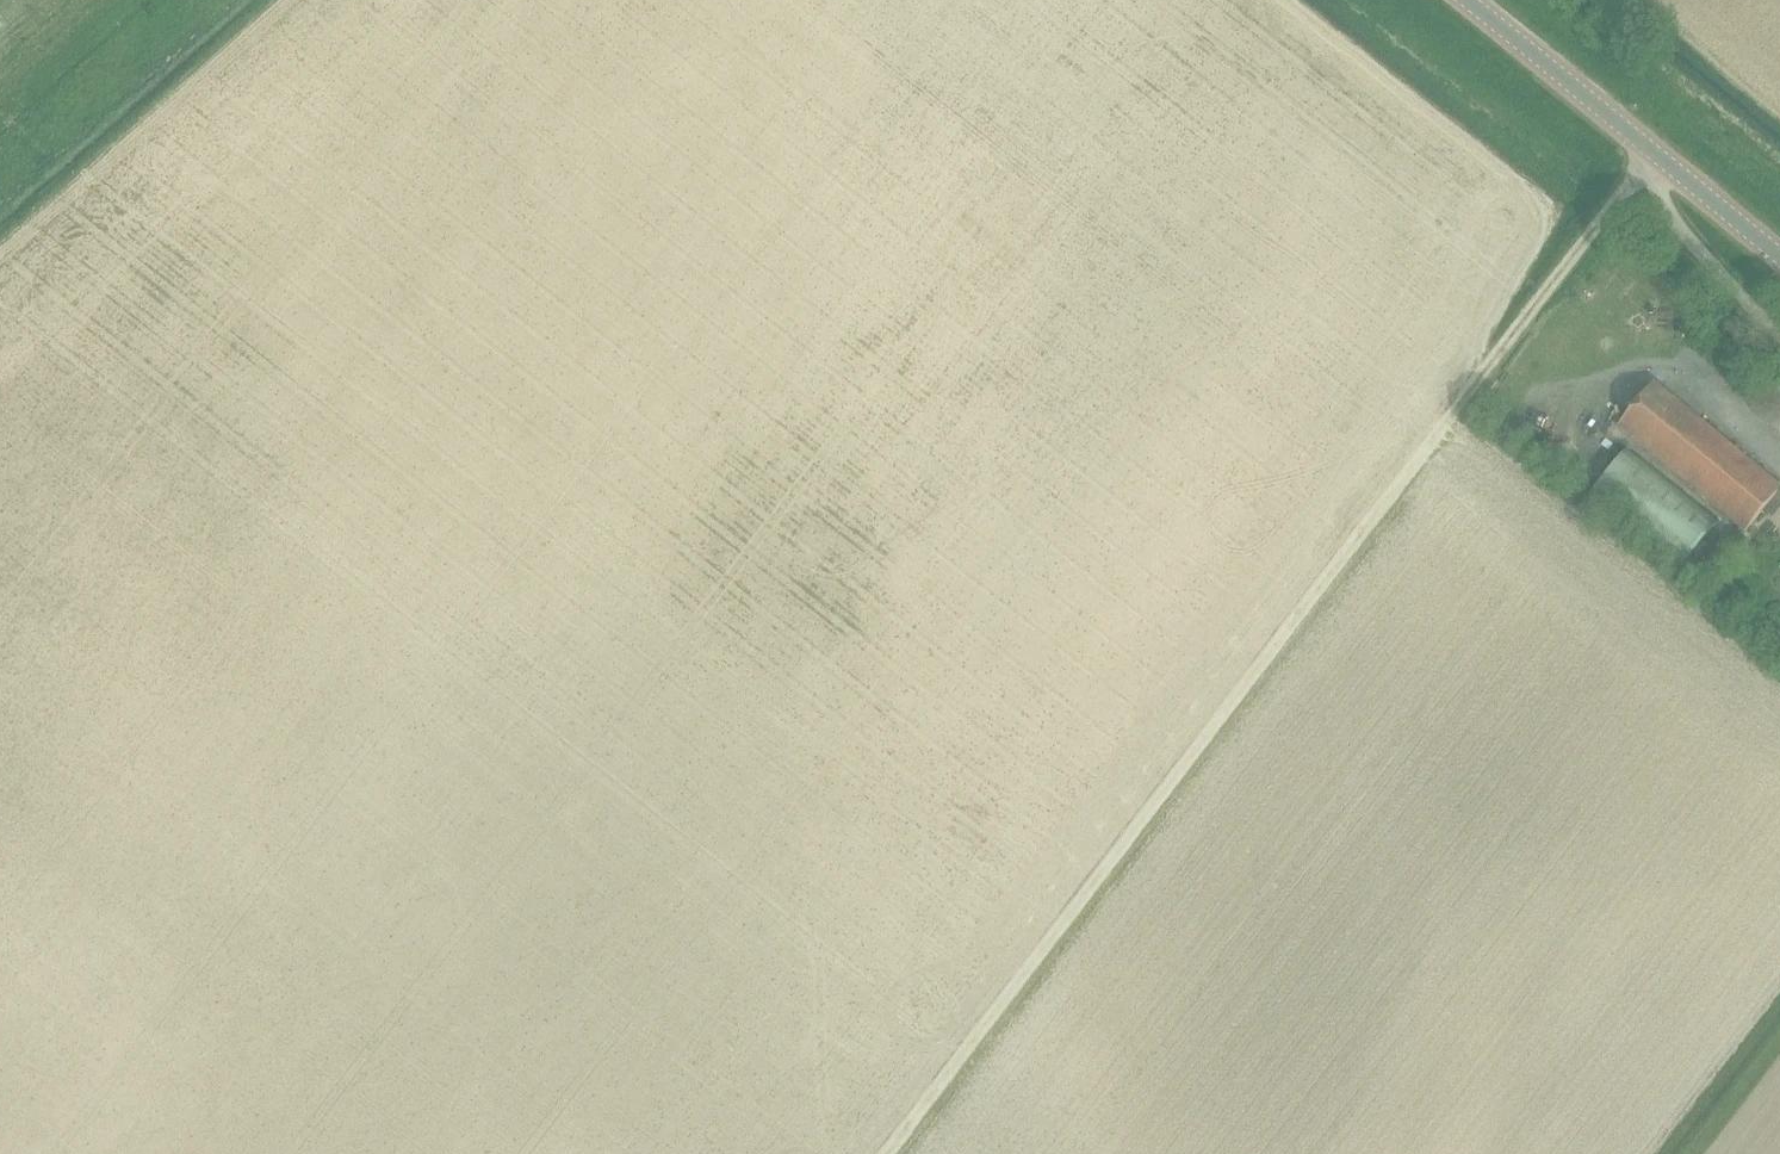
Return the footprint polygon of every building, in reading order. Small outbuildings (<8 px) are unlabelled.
[(1764,509),(1773,516),(1779,508),(1779,490),(1779,486),(1655,382),(1618,426),(1745,532),(1764,509)] [(1626,450),(1592,493),(1683,567),(1718,523),(1626,450)]
